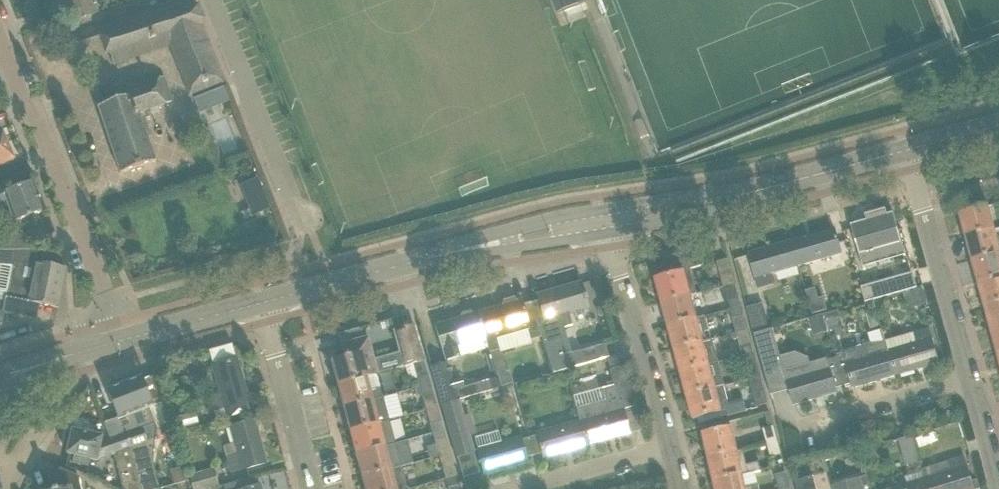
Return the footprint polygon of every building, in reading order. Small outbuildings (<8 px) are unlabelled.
[(58,4),(65,1),(73,23),(93,16),(87,0),(57,0),(58,4)] [(558,22),(588,10),(584,0),(549,0),(558,22)] [(97,71),(172,43),(198,113),(232,101),(199,15),(156,31),(150,17),(86,41),(97,71)] [(138,113),(171,102),(163,76),(128,88),(130,95),(97,107),(120,173),(155,162),(139,120),(140,119),(138,113)] [(13,160),(2,133),(0,134),(0,166),(13,160)] [(256,178),(239,185),(251,216),(268,210),(256,178)] [(44,211),(33,181),(2,193),(0,187),(0,205),(7,203),(14,222),(44,211)] [(994,230),(993,225),(988,206),(959,213),(966,237),(994,230)] [(865,220),(850,225),(862,267),(905,255),(893,212),(887,214),(886,210),(885,209),(865,215),(866,219),(866,220),(865,220)] [(835,229),(792,242),(799,266),(842,253),(841,251),(836,234),(835,229)] [(998,253),(998,247),(994,230),(966,237),(972,260),(998,253)] [(33,250),(36,237),(0,234),(0,250),(33,250)] [(770,274),(799,266),(792,242),(749,254),(759,288),(773,284),(770,274)] [(704,265),(700,249),(700,248),(667,257),(672,275),(655,279),(662,303),(696,294),(689,269),(704,265)] [(12,265),(5,300),(3,313),(36,319),(39,304),(58,308),(65,272),(66,269),(65,269),(46,265),(34,262),(37,251),(33,250),(0,250),(0,264),(12,265)] [(998,278),(998,253),(972,260),(978,284),(998,278)] [(728,259),(717,262),(724,286),(735,283),(728,259)] [(861,287),(865,302),(900,293),(895,278),(871,284),(861,287)] [(978,284),(984,306),(998,302),(998,278),(978,284)] [(538,301),(530,303),(541,337),(541,338),(552,374),(583,365),(579,351),(571,354),(563,328),(572,326),(568,313),(587,308),(585,300),(586,299),(585,295),(583,295),(580,283),(540,295),(537,296),(538,301)] [(731,309),(741,306),(735,283),(724,286),(728,301),(729,301),(731,309)] [(917,306),(927,303),(922,288),(912,291),(917,306)] [(689,296),(696,294),(662,303),(668,326),(695,319),(689,296)] [(819,299),(810,302),(814,314),(828,310),(824,297),(819,299)] [(521,301),(516,302),(513,298),(503,301),(502,306),(478,313),(485,337),(489,351),(489,353),(494,370),(495,370),(502,368),(498,357),(501,356),(500,353),(531,344),(530,340),(540,337),(530,303),(522,305),(521,301)] [(757,326),(770,323),(764,302),(751,306),(757,326)] [(984,306),(991,330),(998,328),(998,302),(984,306)] [(736,332),(747,329),(741,306),(731,309),(733,318),(732,318),(736,332)] [(478,313),(473,314),(469,311),(461,313),(460,318),(435,325),(438,337),(436,338),(439,352),(442,351),(445,362),(460,358),(456,345),(484,337),(488,353),(489,353),(489,351),(485,337),(478,313)] [(830,329),(842,325),(839,314),(827,317),(830,329)] [(822,315),(809,319),(813,335),(827,332),(822,315)] [(704,333),(708,332),(704,316),(695,319),(668,326),(674,349),(702,342),(706,341),(704,333)] [(414,325),(393,331),(398,352),(402,366),(405,365),(412,363),(424,360),(414,325)] [(345,357),(331,361),(337,384),(376,373),(372,359),(366,339),(364,339),(361,327),(339,334),(342,346),(345,357)] [(998,352),(998,328),(991,330),(997,353),(998,352)] [(743,357),(754,354),(747,329),(736,332),(743,357)] [(843,385),(836,359),(835,356),(792,369),(790,362),(782,365),(772,329),(755,334),(765,372),(783,367),(793,404),(836,392),(834,387),(843,385)] [(916,342),(888,350),(895,375),(938,363),(929,329),(914,333),(916,342)] [(702,342),(674,349),(680,373),(719,362),(712,339),(706,341),(702,342)] [(852,387),(895,375),(886,341),(843,354),(844,357),(836,359),(843,385),(851,383),(852,387)] [(495,370),(494,370),(489,353),(488,353),(484,354),(490,372),(486,373),(487,378),(491,390),(500,388),(495,370)] [(609,357),(606,358),(610,371),(614,386),(602,390),(606,403),(577,411),(586,445),(628,434),(622,410),(633,407),(622,367),(619,359),(618,354),(609,357)] [(213,412),(248,402),(236,359),(212,366),(220,394),(209,397),(213,412)] [(424,360),(412,363),(416,379),(428,375),(424,360)] [(450,366),(448,367),(447,362),(431,367),(442,405),(458,400),(491,390),(487,378),(463,385),(461,377),(452,380),(450,373),(452,372),(450,366)] [(723,386),(725,385),(719,362),(680,373),(686,395),(723,386)] [(748,379),(759,376),(755,362),(744,365),(748,379)] [(343,407),(382,396),(376,373),(337,384),(343,407)] [(109,438),(125,434),(130,448),(139,483),(140,488),(156,488),(147,452),(153,450),(150,441),(153,440),(155,428),(170,422),(155,376),(141,382),(139,377),(107,390),(118,417),(104,422),(109,438)] [(755,409),(767,406),(759,376),(748,379),(755,409)] [(722,402),(727,401),(723,386),(686,395),(693,420),(696,419),(697,424),(726,416),(723,408),(722,402)] [(424,409),(437,406),(433,392),(420,396),(424,409)] [(377,423),(388,420),(382,396),(343,407),(349,431),(377,423)] [(469,415),(463,417),(458,400),(442,405),(456,456),(473,452),(468,435),(474,433),(469,415)] [(744,412),(744,409),(742,404),(723,408),(726,416),(744,412)] [(430,433),(444,429),(437,406),(424,409),(430,433)] [(175,431),(203,424),(199,410),(172,418),(175,431)] [(543,457),(586,445),(577,411),(575,411),(578,422),(534,433),(535,436),(529,438),(533,455),(541,453),(543,457)] [(230,473),(265,463),(253,420),(227,428),(231,445),(222,447),(230,473)] [(355,454),(395,443),(388,420),(377,423),(349,431),(355,454)] [(708,457),(737,451),(732,427),(703,433),(708,457)] [(765,443),(776,440),(773,427),(761,430),(765,443)] [(938,428),(927,431),(930,445),(941,442),(938,428)] [(437,456),(450,452),(444,429),(430,433),(437,456)] [(66,454),(65,456),(72,458),(71,462),(85,465),(86,461),(95,463),(96,462),(114,455),(121,488),(139,483),(130,448),(125,434),(109,438),(100,441),(101,437),(71,430),(66,454)] [(905,468),(919,463),(911,436),(897,440),(905,468)] [(529,438),(520,440),(520,438),(477,448),(484,473),(526,462),(526,457),(533,455),(529,438)] [(769,459),(780,456),(776,440),(765,443),(769,459)] [(361,477),(401,466),(395,443),(355,454),(361,477)] [(741,453),(738,454),(737,451),(708,457),(714,481),(743,475),(759,470),(758,463),(744,466),(741,453)] [(444,479),(457,475),(450,452),(437,456),(428,458),(430,465),(440,463),(444,479)] [(964,456),(921,469),(927,488),(974,488),(964,456)] [(401,466),(361,477),(364,488),(407,488),(401,466)] [(76,474),(60,468),(58,473),(47,476),(50,488),(79,488),(76,474)] [(921,469),(920,470),(924,481),(891,488),(927,488),(921,469)] [(217,488),(213,470),(189,476),(192,488),(216,488),(217,488)] [(759,472),(759,470),(743,475),(714,481),(715,488),(757,488),(757,486),(746,488),(743,476),(759,472)] [(789,486),(786,472),(774,475),(778,488),(779,488),(789,486)] [(457,476),(457,475),(444,479),(447,488),(461,488),(459,484),(458,485),(456,476),(457,476)] [(794,480),(797,488),(817,488),(813,475),(794,480)] [(867,475),(833,485),(834,488),(871,488),(867,475)] [(252,487),(249,479),(233,483),(235,488),(261,488),(259,485),(252,487)]
